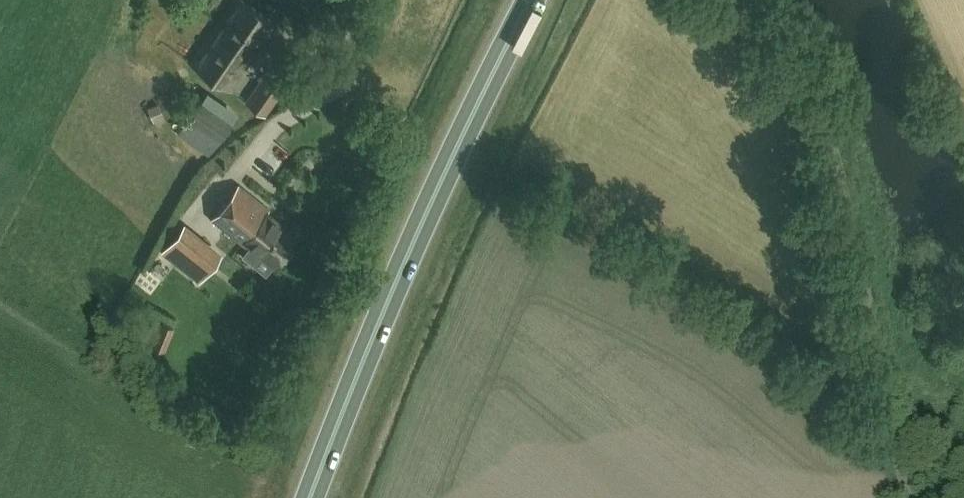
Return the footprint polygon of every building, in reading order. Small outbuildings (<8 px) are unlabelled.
[(276,23),(243,0),(233,0),(191,62),(231,89),(276,23)] [(286,90),(265,76),(246,104),(266,119),(286,90)] [(179,127),(214,151),(241,113),(206,89),(179,127)] [(294,243),(293,237),(295,235),(265,211),(268,208),(238,184),(209,220),(248,251),(253,246),(273,262),(284,248),(290,248),(294,243)] [(161,251),(187,271),(199,281),(208,269),(219,255),(182,225),(161,251)] [(155,342),(167,348),(178,326),(166,320),(155,342)]
